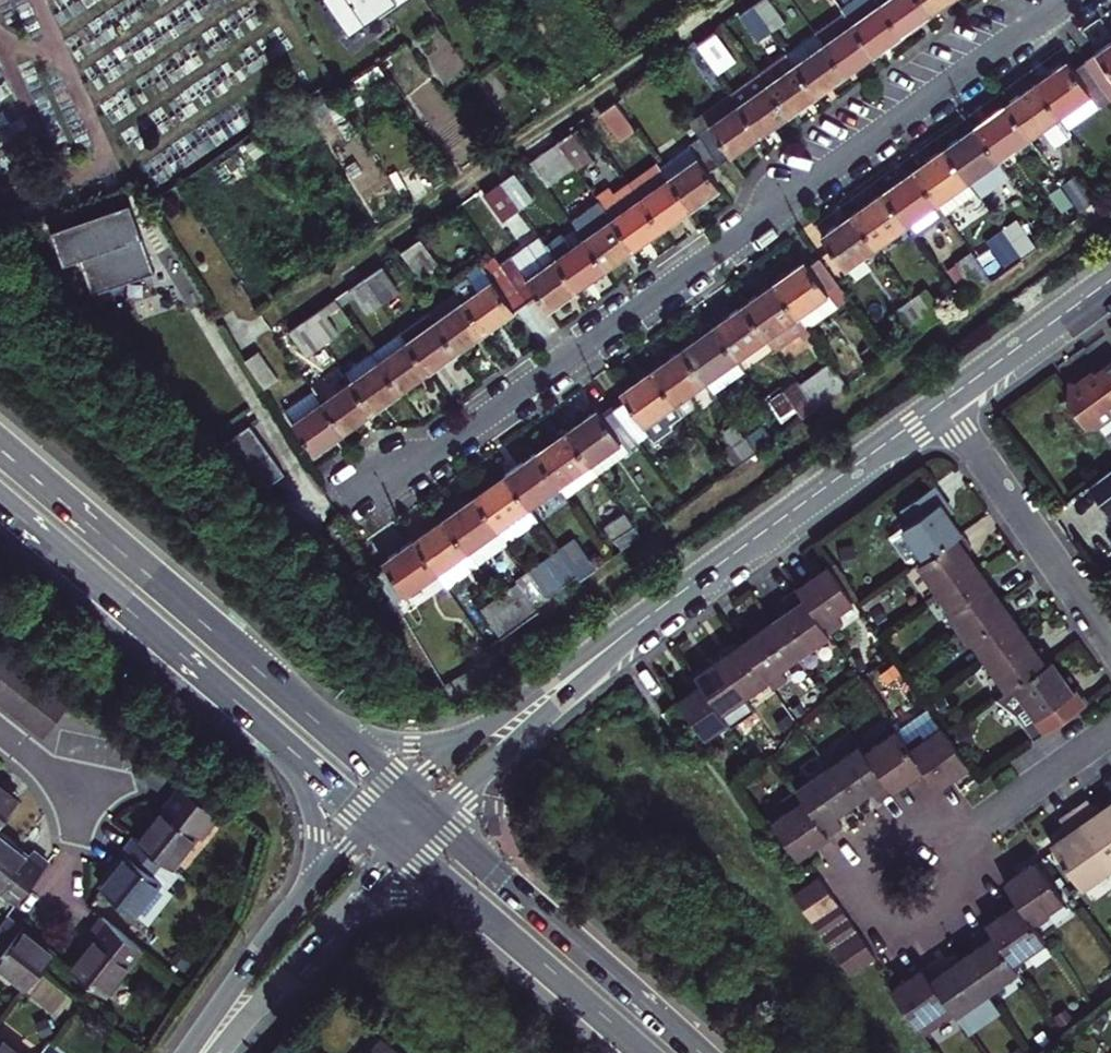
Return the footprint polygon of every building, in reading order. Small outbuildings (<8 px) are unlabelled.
[(348,28),(377,8),(380,13),(399,0),(329,0),(348,28)] [(757,5),(774,30),(787,22),(772,0),(763,0),(757,5)] [(908,33),(886,0),(855,0),(846,7),(848,11),(877,54),(893,43),(908,33)] [(925,0),(886,0),(908,33),(919,25),(934,14),(925,0)] [(934,14),(949,4),(955,0),(925,0),(934,14)] [(774,30),(757,5),(742,14),(760,40),(774,30)] [(817,32),(846,75),(861,65),(877,54),(848,11),(817,32)] [(700,44),(717,68),(736,55),(720,30),(700,44)] [(817,32),(789,52),(818,95),(831,85),(846,75),(817,32)] [(755,61),(762,71),(791,113),(808,102),(818,95),(789,52),(782,42),(755,61)] [(1089,65),(1110,97),(1110,49),(1089,65)] [(1089,65),(1076,74),(1071,65),(1057,75),(1039,87),(1069,133),(1110,103),(1110,97),(1089,65)] [(775,125),(791,113),(762,71),(733,91),(762,134),(775,125)] [(1074,140),(1069,133),(1039,87),(1028,95),(1010,108),(1031,141),(1044,132),(1054,147),(1061,148),(1074,140)] [(762,134),(733,91),(692,119),(701,132),(722,162),(742,148),(762,134)] [(637,126),(619,99),(604,109),(622,135),(637,126)] [(1031,141),(1010,108),(996,117),(979,129),(1001,162),(1031,141)] [(966,139),(948,151),(980,198),(983,203),(1014,181),(1001,162),(979,129),(966,139)] [(560,140),(577,165),(590,155),(572,130),(560,140)] [(701,132),(660,160),(672,177),(692,207),(707,197),(725,185),(713,168),(722,162),(701,132)] [(549,183),(577,165),(560,140),(532,159),(549,183)] [(980,198),(948,151),(934,161),(917,173),(949,220),(980,198)] [(672,177),(660,160),(631,181),(643,197),(672,177)] [(522,207),(524,209),(539,198),(520,171),(505,182),(522,207)] [(919,241),(949,220),(917,173),(905,181),(887,194),(909,226),(919,241)] [(672,177),(643,197),(664,227),(679,216),(692,207),(672,177)] [(1077,177),(1062,187),(1080,214),(1095,204),(1077,177)] [(506,218),(522,207),(505,182),(489,193),(506,218)] [(909,226),(887,194),(872,205),(855,216),(878,248),(909,226)] [(664,227),(643,197),(614,217),(635,247),(648,238),(664,227)] [(88,289),(147,267),(134,231),(121,198),(45,226),(58,259),(74,253),(88,289)] [(878,248),(855,216),(844,224),(824,238),(846,270),(878,248)] [(614,217),(587,236),(608,266),(624,255),(635,247),(614,217)] [(550,247),(557,257),(587,236),(580,226),(550,247)] [(1020,226),(1006,235),(1024,263),(1038,253),(1020,226)] [(444,262),(427,235),(407,248),(425,275),(444,262)] [(991,245),(1010,273),(1024,263),(1006,235),(991,245)] [(608,266),(587,236),(557,257),(578,287),(591,277),(608,266)] [(521,265),(509,273),(527,298),(539,290),(550,306),(563,297),(578,287),(557,257),(550,247),(522,267),(521,265)] [(497,255),(458,282),(460,284),(468,295),(494,276),(497,281),(509,273),(497,255)] [(796,268),(774,284),(798,318),(805,328),(849,297),(821,257),(810,265),(807,261),(796,268)] [(958,268),(977,296),(993,285),(974,257),(958,268)] [(391,261),(371,275),(388,301),(409,286),(391,261)] [(494,276),(468,295),(488,326),(505,314),(527,298),(509,273),(497,281),(494,276)] [(373,311),(388,301),(371,275),(355,286),(373,311)] [(488,326),(468,295),(460,284),(432,304),(460,345),(476,334),(488,326)] [(798,318),(774,284),(758,295),(744,305),(768,339),(798,318)] [(928,290),(914,300),(933,327),(947,318),(928,290)] [(326,343),(357,322),(339,297),(309,317),(326,343)] [(933,327),(914,300),(898,311),(917,339),(933,327)] [(460,345),(432,304),(404,324),(432,365),(444,356),(460,345)] [(737,360),(768,339),(744,305),(731,314),(713,326),(737,360)] [(311,354),(326,343),(309,317),(293,328),(311,354)] [(798,318),(768,339),(774,349),(805,328),(798,318)] [(416,375),(432,365),(404,324),(373,345),(379,355),(401,386),(416,375)] [(701,335),(686,346),(709,380),(737,360),(713,326),(701,335)] [(379,355),(373,345),(343,366),(349,376),(379,355)] [(673,354),(654,368),(684,412),(701,400),(694,390),(709,380),(686,346),(673,354)] [(261,353),(249,361),(268,388),(279,380),(261,353)] [(401,386),(379,355),(349,376),(371,407),(387,396),(401,386)] [(737,360),(709,380),(717,391),(745,372),(737,360)] [(847,389),(829,363),(798,383),(817,410),(847,389)] [(1110,420),(1110,365),(1110,363),(1091,377),(1089,374),(1080,380),(1072,386),(1065,384),(1064,405),(1089,437),(1110,420)] [(349,376),(343,366),(314,386),(320,396),(349,376)] [(626,396),(616,402),(642,441),(684,412),(654,368),(638,379),(622,390),(626,396)] [(356,417),(371,407),(349,376),(320,396),(342,427),(356,417)] [(803,420),(817,410),(798,383),(784,393),(803,420)] [(342,427),(320,396),(314,386),(313,385),(285,404),(315,446),(331,435),(342,427)] [(584,417),(567,429),(590,463),(622,441),(629,450),(642,441),(616,402),(601,413),(598,408),(584,417)] [(256,487),(277,473),(238,421),(214,444),(256,487)] [(742,464),(758,452),(747,437),(738,423),(722,434),(742,464)] [(758,452),(774,440),(764,426),(747,437),(758,452)] [(590,463),(567,429),(553,440),(536,451),(559,485),(590,463)] [(622,441),(590,463),(597,473),(629,450),(622,441)] [(529,506),(559,485),(536,451),(522,461),(505,473),(529,506)] [(1086,487),(1107,515),(1110,512),(1110,468),(1086,487)] [(529,506),(505,473),(489,484),(476,493),(499,527),(529,506)] [(536,516),(566,495),(559,485),(529,506),(536,516)] [(920,561),(922,564),(959,538),(944,517),(936,507),(942,502),(931,488),(898,513),(908,528),(887,544),(903,567),(911,568),(920,561)] [(461,503),(444,515),(467,549),(499,527),(476,493),(461,503)] [(632,526),(613,497),(594,510),(613,539),(632,526)] [(945,508),(942,502),(936,507),(944,517),(949,513),(945,508)] [(506,537),(536,516),(529,506),(499,527),(506,537)] [(439,569),(467,549),(444,515),(429,526),(416,535),(439,569)] [(371,573),(387,600),(405,588),(408,591),(439,569),(416,535),(395,550),(385,557),(387,561),(371,573)] [(959,538),(922,564),(914,569),(937,601),(975,574),(966,562),(962,556),(968,551),(959,538)] [(579,579),(592,570),(571,541),(559,550),(576,575),(579,579)] [(447,580),(475,560),(467,549),(439,569),(447,580)] [(548,595),(576,575),(559,550),(530,570),(548,595)] [(849,602),(822,564),(808,574),(791,586),(825,635),(838,626),(831,616),(849,602)] [(531,607),(548,595),(530,570),(512,583),(513,584),(499,594),(518,622),(534,611),(531,607)] [(944,622),(954,636),(998,605),(990,594),(975,574),(937,601),(950,619),(944,622)] [(825,635),(791,586),(777,596),(785,606),(777,612),(767,619),(793,658),(825,635)] [(518,622),(499,594),(480,608),(499,636),(518,622)] [(998,605),(954,636),(964,650),(969,647),(981,663),(1020,636),(1013,626),(998,605)] [(753,629),(734,643),(768,692),(781,682),(773,672),(793,658),(767,619),(753,629)] [(1032,654),(1020,636),(981,663),(1005,696),(1049,664),(1044,657),(1039,650),(1032,654)] [(768,692),(734,643),(724,650),(712,658),(738,696),(748,711),(771,695),(768,692)] [(738,696),(712,658),(700,667),(689,675),(695,682),(715,712),(738,696)] [(1049,664),(1005,696),(992,705),(1017,722),(1033,744),(1087,707),(1076,692),(1072,695),(1064,684),(1049,664)] [(5,666),(0,672),(0,699),(18,676),(5,666)] [(18,676),(0,699),(0,710),(7,715),(30,686),(18,676)] [(1072,695),(1076,692),(1072,686),(1068,681),(1064,684),(1072,695)] [(715,712),(695,682),(684,690),(671,700),(687,722),(693,731),(700,740),(722,723),(715,712)] [(45,697),(30,686),(7,715),(22,727),(45,697)] [(36,739),(60,709),(45,697),(22,727),(36,739)] [(687,722),(671,700),(657,710),(653,713),(669,735),(687,722)] [(966,770),(944,738),(938,731),(921,743),(916,736),(902,746),(925,778),(934,792),(956,777),(966,770)] [(894,735),(862,757),(888,796),(902,786),(908,782),(912,787),(925,778),(902,746),(894,735)] [(888,796),(862,757),(855,748),(823,769),(849,807),(860,800),(867,795),(875,806),(888,796)] [(823,769),(790,792),(823,841),(838,830),(831,820),(842,812),(849,807),(823,769)] [(158,817),(133,846),(162,870),(164,872),(192,839),(197,844),(217,821),(180,790),(158,817)] [(766,825),(793,862),(810,850),(818,844),(823,841),(790,792),(776,802),(784,813),(766,825)] [(1107,873),(1110,871),(1110,814),(1107,809),(1098,815),(1089,821),(1080,807),(1067,816),(1107,873)] [(1075,896),(1107,873),(1067,816),(1053,826),(1062,840),(1054,846),(1045,852),(1075,896)] [(133,846),(128,842),(116,855),(122,861),(115,869),(95,894),(129,923),(157,889),(151,883),(162,870),(133,846)] [(8,908),(38,871),(23,859),(18,866),(10,860),(0,852),(0,902),(8,908)] [(1022,874),(1015,878),(1000,889),(1009,903),(1031,933),(1044,924),(1040,917),(1056,906),(1030,868),(1022,874)] [(824,896),(815,882),(788,901),(797,915),(824,896)] [(824,896),(797,915),(806,927),(833,909),(824,896)] [(998,918),(981,930),(1009,969),(1041,947),(1031,933),(1009,903),(1004,907),(995,913),(998,918)] [(806,927),(815,940),(842,921),(833,909),(806,927)] [(842,921),(815,940),(824,953),(851,934),(842,921)] [(95,1002),(134,954),(94,922),(82,937),(89,942),(84,948),(63,976),(95,1002)] [(0,925),(0,980),(17,994),(44,960),(17,939),(0,925)] [(1015,980),(1009,969),(981,930),(973,936),(967,940),(974,952),(956,965),(983,1003),(1015,980)] [(824,953),(833,966),(860,947),(851,934),(824,953)] [(860,947),(833,966),(842,979),(869,960),(860,947)] [(924,969),(916,975),(951,1025),(983,1003),(956,965),(939,976),(931,965),(924,969)] [(951,1025),(916,975),(903,985),(886,996),(913,1036),(929,1025),(936,1036),(951,1025)] [(370,1040),(358,1052),(384,1052),(370,1040)]
